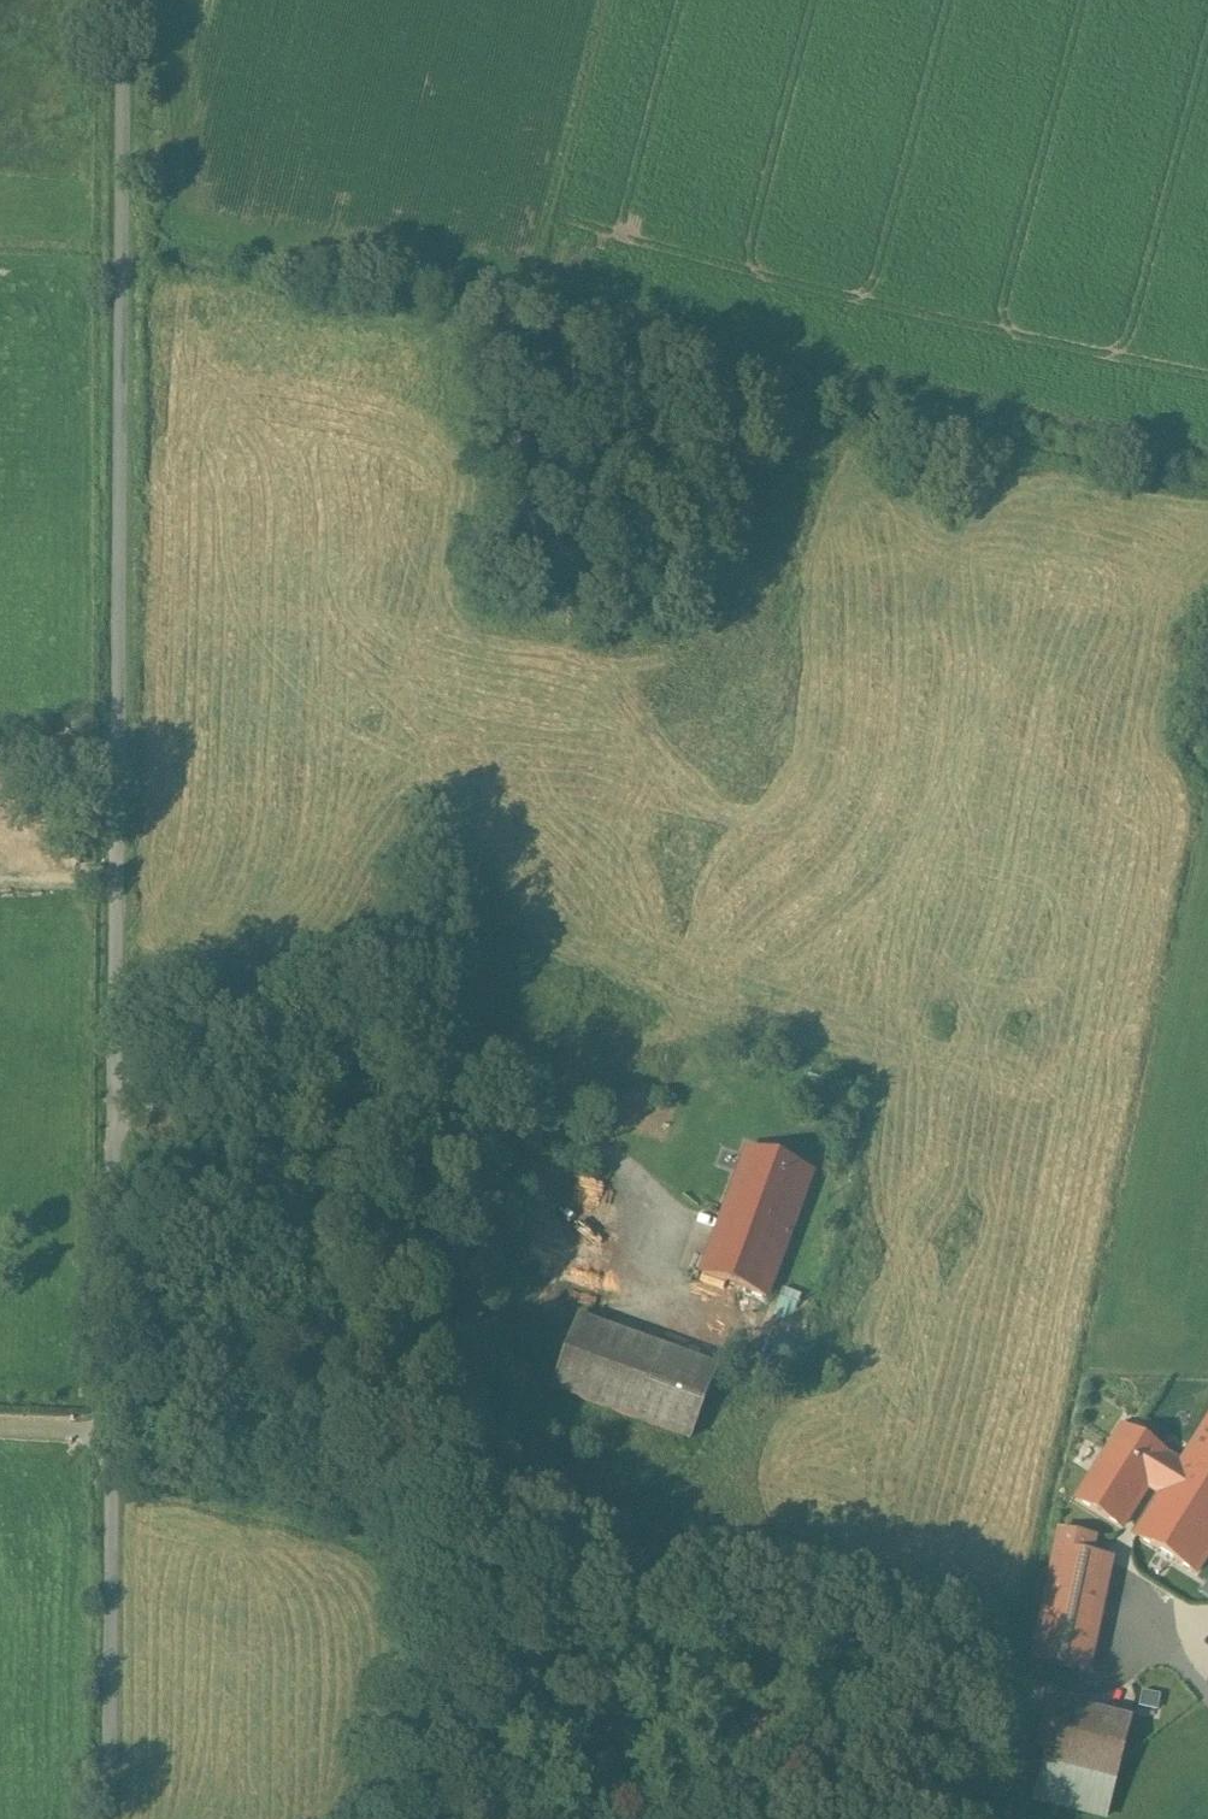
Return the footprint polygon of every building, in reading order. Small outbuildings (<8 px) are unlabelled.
[(750,1151),(703,1275),(767,1299),(814,1175),(750,1151)] [(718,1370),(581,1320),(555,1390),(692,1440),(718,1370)] [(1183,1466),(1207,1481),(1207,1426),(1183,1466)] [(1123,1429),(1080,1499),(1122,1525),(1148,1483),(1164,1494),(1138,1535),(1197,1572),(1207,1553),(1207,1481),(1183,1466),(1123,1429)] [(1097,1538),(1058,1531),(1033,1659),(1091,1670),(1112,1561),(1093,1557),(1097,1538)] [(1132,1721),(1060,1703),(1036,1799),(1108,1817),(1132,1721)]
